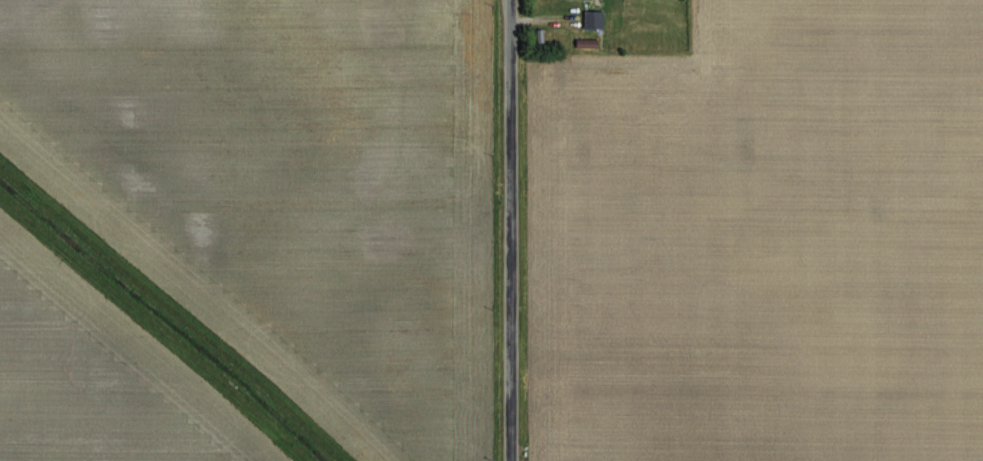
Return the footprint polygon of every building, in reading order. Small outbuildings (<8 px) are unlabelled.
[(602,9),(582,8),(582,25),(602,25),(602,9)]
